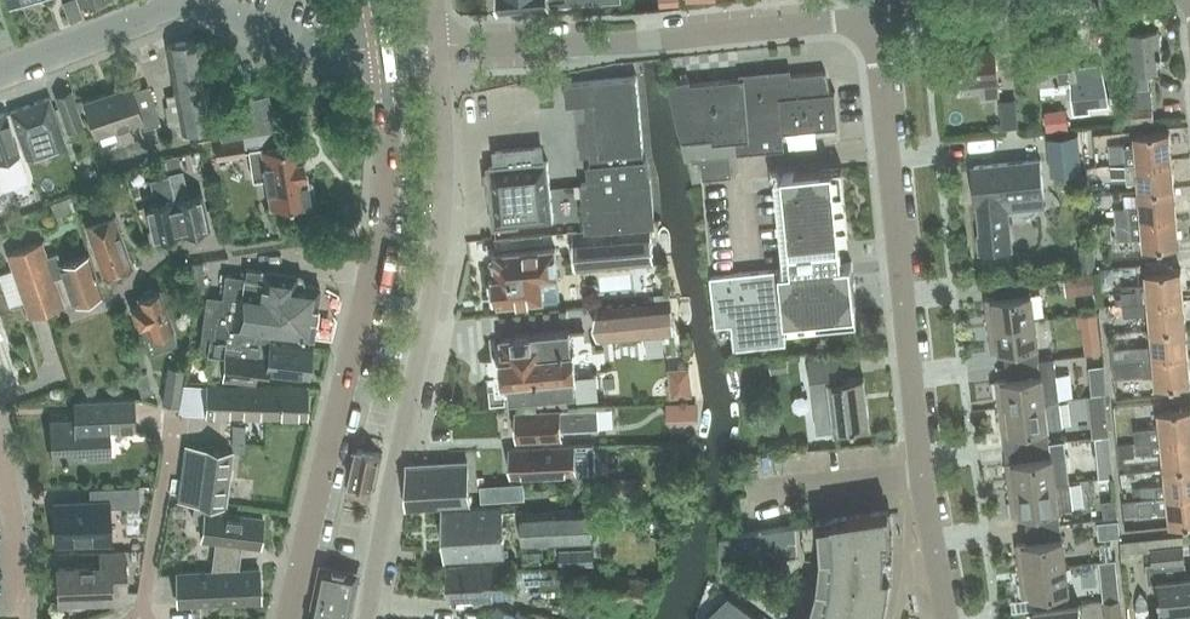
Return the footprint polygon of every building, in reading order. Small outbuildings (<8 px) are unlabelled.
[(604,0),(498,0),(499,9),(604,0)] [(1159,28),(1130,30),(1134,87),(1134,88),(1135,106),(1153,105),(1151,86),(1148,86),(1147,69),(1158,68),(1156,53),(1161,53),(1159,28)] [(1072,95),(1077,94),(1078,100),(1088,99),(1088,93),(1099,92),(1097,64),(1076,66),(1074,37),(1036,40),(1040,83),(1071,80),(1072,95)] [(215,126),(199,39),(167,45),(176,93),(167,95),(169,106),(167,106),(170,124),(181,122),(183,132),(215,126)] [(1000,96),(996,44),(955,48),(957,82),(985,80),(987,97),(1000,96)] [(690,79),(669,84),(679,129),(680,129),(683,139),(682,139),(686,159),(702,159),(731,156),(737,155),(737,152),(785,148),(783,133),(785,133),(785,131),(837,126),(837,128),(839,128),(835,91),(831,92),(825,72),(772,77),(744,79),(744,78),(691,83),(690,79)] [(644,151),(637,77),(565,83),(567,105),(585,103),(591,164),(587,164),(589,182),(580,183),(586,230),(656,225),(651,177),(646,159),(642,159),(642,152),(644,151)] [(132,90),(130,84),(84,100),(96,135),(141,119),(144,129),(161,123),(148,85),(132,90)] [(67,130),(83,125),(70,90),(55,95),(67,130)] [(220,136),(277,127),(269,91),(213,104),(220,136)] [(58,123),(50,100),(49,98),(10,111),(19,137),(25,154),(64,140),(58,123)] [(1003,128),(1019,127),(1016,99),(1000,100),(1003,128)] [(1135,106),(1120,107),(1122,122),(1154,120),(1153,105),(1135,106)] [(1066,108),(1047,110),(1049,129),(1068,127),(1066,108)] [(5,113),(0,114),(0,160),(19,154),(5,113)] [(1135,144),(1110,146),(1112,166),(1137,163),(1172,160),(1170,131),(1135,134),(1135,144)] [(1078,134),(1048,137),(1052,174),(1082,170),(1078,134)] [(216,158),(245,154),(242,135),(213,138),(216,158)] [(307,183),(301,143),(251,151),(255,178),(266,176),(271,206),(309,200),(309,195),(311,195),(310,183),(307,183)] [(495,226),(554,220),(548,161),(544,161),(543,148),(493,154),(495,167),(489,167),(495,226)] [(731,156),(702,159),(704,179),(733,176),(731,156)] [(178,157),(166,159),(168,171),(181,168),(178,157)] [(981,253),(1014,249),(1009,197),(1044,194),(1044,159),(974,166),(981,233),(979,233),(981,253)] [(1127,164),(1112,166),(1113,177),(1128,177),(1128,183),(1139,182),(1139,191),(1174,188),(1172,160),(1137,163),(1127,164)] [(164,163),(147,167),(150,179),(155,178),(167,175),(164,163)] [(850,238),(843,167),(782,173),(783,175),(777,175),(786,269),(711,277),(716,327),(732,325),(735,351),(787,346),(784,321),(788,320),(789,329),(859,321),(853,261),(842,262),(840,239),(850,238)] [(208,226),(209,226),(202,193),(188,196),(183,171),(169,174),(180,232),(208,226)] [(153,238),(180,232),(169,174),(167,175),(155,178),(150,179),(156,203),(146,205),(153,238)] [(1116,221),(1177,216),(1174,188),(1139,191),(1141,208),(1131,209),(1115,210),(1116,221)] [(88,191),(75,195),(79,206),(91,202),(88,191)] [(1177,216),(1116,221),(1118,241),(1133,241),(1133,238),(1143,237),(1144,248),(1179,245),(1177,216)] [(114,234),(109,220),(87,227),(103,275),(132,265),(120,232),(114,234)] [(578,270),(654,262),(651,232),(575,239),(578,270)] [(13,270),(0,274),(0,279),(10,306),(24,302),(29,317),(64,305),(54,277),(63,274),(73,302),(102,292),(89,254),(60,264),(57,253),(47,257),(42,241),(7,253),(13,270)] [(499,306),(541,301),(543,298),(558,297),(556,277),(558,277),(556,248),(498,253),(494,259),(499,306)] [(1170,261),(1147,263),(1148,272),(1170,270),(1170,261)] [(193,289),(205,288),(203,263),(192,263),(193,289)] [(258,357),(259,342),(260,331),(313,338),(320,286),(292,283),(293,274),(246,268),(245,276),(225,274),(222,297),(207,296),(200,351),(224,353),(225,352),(258,357)] [(1148,302),(1184,298),(1181,269),(1170,270),(1148,272),(1145,272),(1146,284),(1137,285),(1137,291),(1123,292),(1124,304),(1148,302)] [(1095,273),(1076,275),(1079,293),(1097,291),(1095,273)] [(989,326),(1033,319),(1027,278),(994,283),(997,298),(985,299),(989,326)] [(148,353),(177,343),(159,290),(139,297),(141,303),(131,307),(148,353)] [(1150,330),(1186,326),(1184,298),(1148,302),(1150,330)] [(670,303),(600,311),(602,340),(673,332),(670,303)] [(1098,312),(1078,314),(1080,326),(1099,324),(1098,312)] [(1006,366),(1038,361),(1033,319),(989,326),(993,353),(1004,351),(1006,366)] [(1152,358),(1189,354),(1186,326),(1150,330),(1151,346),(1113,350),(1114,361),(1152,358)] [(579,329),(513,334),(513,337),(502,338),(504,383),(510,382),(512,397),(585,391),(579,329)] [(225,352),(224,353),(223,377),(254,382),(255,369),(266,370),(267,371),(308,377),(312,347),(271,341),(270,343),(259,342),(258,357),(225,352)] [(1114,361),(1115,380),(1145,378),(1154,377),(1155,387),(1189,384),(1189,370),(1189,354),(1152,358),(1114,361)] [(787,357),(771,359),(772,369),(788,367),(787,357)] [(841,357),(812,361),(816,394),(818,409),(820,430),(838,428),(870,424),(864,376),(844,379),(841,357)] [(999,408),(1059,400),(1054,359),(1038,361),(1006,366),(1008,380),(996,381),(999,408)] [(178,405),(183,368),(168,366),(163,403),(178,405)] [(141,394),(152,390),(145,371),(134,375),(141,394)] [(306,417),(306,387),(207,384),(206,415),(306,417)] [(1089,411),(1108,409),(1106,394),(1087,396),(1089,411)] [(65,460),(68,457),(110,456),(109,429),(134,428),(133,399),(75,402),(76,419),(51,420),(52,458),(62,458),(65,460)] [(1016,447),(1048,443),(1047,428),(1062,426),(1059,400),(999,408),(1003,434),(1014,433),(1016,447)] [(699,402),(683,403),(684,419),(700,418),(699,402)] [(1189,437),(1189,408),(1158,411),(1159,427),(1135,430),(1137,443),(1153,442),(1161,441),(1161,440),(1189,437)] [(584,410),(584,409),(517,412),(518,440),(562,438),(562,431),(581,430),(599,429),(599,410),(584,410)] [(1110,435),(1093,437),(1097,477),(1115,476),(1110,435)] [(1189,466),(1189,437),(1161,440),(1161,441),(1164,468),(1189,466)] [(1153,442),(1137,443),(1137,455),(1154,454),(1153,442)] [(1010,489),(1054,483),(1048,443),(1016,447),(1018,461),(1006,462),(1010,489)] [(1134,443),(1118,445),(1119,457),(1135,456),(1135,455),(1134,443)] [(513,477),(596,473),(594,444),(511,448),(513,477)] [(225,506),(233,452),(185,446),(178,500),(225,506)] [(375,489),(383,454),(358,448),(351,483),(375,489)] [(408,506),(411,506),(469,504),(468,464),(407,467),(408,506)] [(1189,494),(1189,466),(1164,468),(1165,485),(1157,486),(1140,488),(1141,498),(1141,500),(1166,497),(1189,494)] [(641,477),(610,479),(611,498),(642,496),(641,477)] [(1068,481),(1054,483),(1010,489),(1013,516),(1025,514),(1027,528),(1059,524),(1057,510),(1072,508),(1068,481)] [(483,500),(506,498),(505,484),(482,486),(483,500)] [(56,543),(108,540),(110,540),(108,507),(139,505),(138,487),(90,489),(90,502),(54,504),(56,543)] [(1140,488),(1133,488),(1134,500),(1141,500),(1141,498),(1140,488)] [(1141,500),(1134,500),(1127,501),(1129,516),(1168,512),(1169,526),(1189,524),(1189,494),(1166,497),(1141,500)] [(1116,500),(1102,502),(1104,517),(1117,515),(1116,500)] [(448,559),(506,556),(504,505),(445,508),(448,559)] [(259,547),(263,517),(206,510),(206,507),(195,506),(193,520),(204,521),(202,540),(219,542),(216,570),(177,571),(178,604),(261,601),(259,568),(243,569),(245,545),(259,547)] [(524,545),(594,541),(593,508),(522,512),(524,545)] [(883,614),(885,605),(887,597),(888,589),(889,581),(890,573),(891,564),(891,556),(892,548),(891,539),(891,532),(890,525),(890,518),(889,511),(803,524),(805,556),(820,558),(820,564),(819,570),(818,576),(817,582),(816,588),(815,594),(813,600),(811,606),(809,611),(807,617),(806,618),(881,618),(883,614)] [(1118,519),(1099,521),(1101,538),(1114,536),(1120,535),(1118,519)] [(1020,571),(1064,565),(1059,524),(1027,528),(1029,543),(1017,544),(1020,571)] [(796,525),(726,536),(721,537),(722,557),(797,555),(796,525)] [(1146,541),(1122,544),(1124,566),(1131,565),(1130,551),(1147,549),(1146,541)] [(1185,545),(1151,549),(1153,566),(1146,567),(1148,580),(1158,579),(1161,611),(1189,608),(1189,576),(1185,576),(1183,563),(1187,563),(1185,545)] [(595,548),(561,550),(562,565),(596,563),(595,548)] [(539,550),(523,551),(523,561),(540,560),(539,550)] [(58,602),(108,600),(112,600),(111,592),(126,592),(124,551),(100,552),(101,566),(57,568),(58,602)] [(512,567),(512,561),(449,566),(451,600),(514,595),(514,582),(544,582),(544,567),(512,567)] [(1037,609),(1069,605),(1064,565),(1020,571),(1024,598),(1036,596),(1037,609)] [(351,607),(357,579),(321,571),(310,618),(349,618),(351,607)] [(1118,582),(1101,584),(1103,601),(1120,599),(1118,582)] [(1103,601),(1105,618),(1122,618),(1120,599),(1103,601)] [(1037,609),(1034,610),(1035,618),(1080,618),(1078,604),(1069,605),(1037,609)] [(740,605),(725,618),(759,618),(740,605)] [(513,615),(496,607),(491,618),(536,618),(518,610),(515,616),(513,615)]
